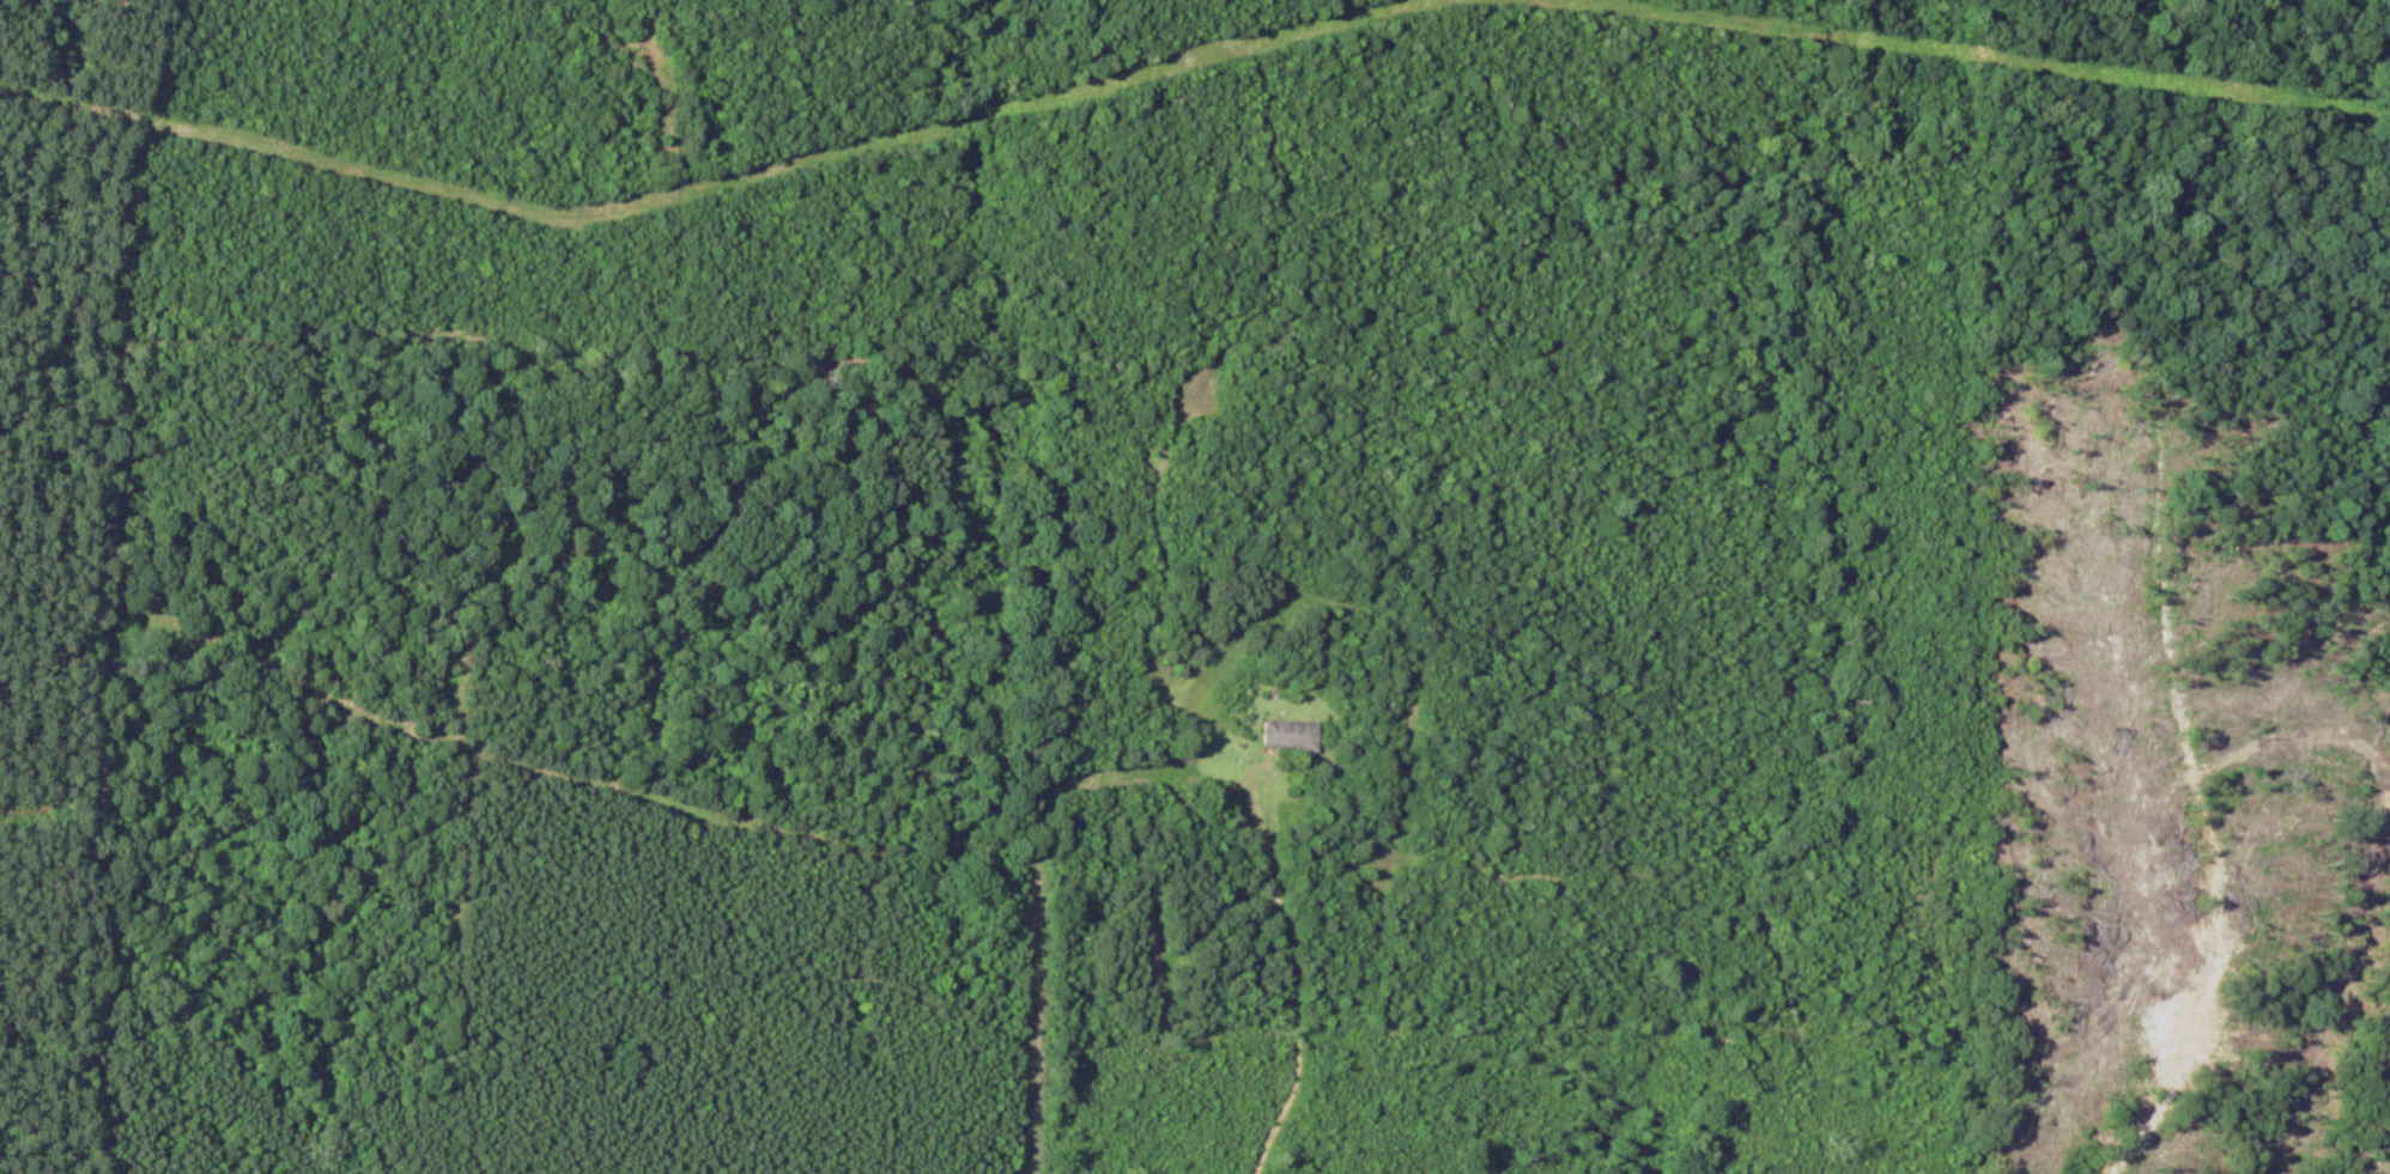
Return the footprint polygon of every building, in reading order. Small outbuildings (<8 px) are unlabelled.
[(1322,722),(1268,721),(1267,747),(1321,748),(1322,722)]
